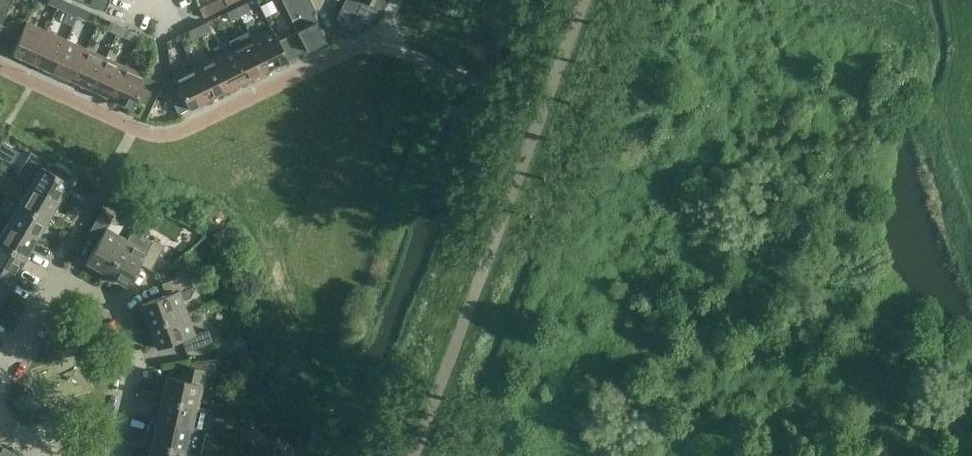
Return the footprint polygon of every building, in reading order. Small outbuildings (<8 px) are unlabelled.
[(12,54),(27,22),(26,22),(21,34),(1,25),(11,4),(2,0),(0,0),(0,48),(12,54)] [(48,3),(45,8),(55,13),(57,7),(61,0),(49,0),(48,3)] [(77,16),(80,8),(71,4),(70,4),(61,0),(58,8),(67,12),(77,16)] [(92,6),(105,12),(110,0),(95,0),(92,6)] [(199,9),(204,18),(226,7),(222,0),(216,0),(199,9)] [(287,61),(326,42),(312,13),(315,11),(310,0),(309,0),(287,11),(297,32),(278,41),(272,29),(271,30),(287,61)] [(287,11),(309,0),(281,0),(287,11)] [(337,18),(347,38),(369,28),(382,0),(345,0),(337,18)] [(272,1),(260,6),(265,17),(277,11),(272,1)] [(236,8),(240,16),(250,11),(246,3),(236,8)] [(80,8),(77,16),(86,20),(90,12),(80,8)] [(240,16),(236,8),(227,13),(231,21),(240,16)] [(27,22),(12,54),(32,63),(47,31),(27,22)] [(116,34),(120,26),(110,22),(107,30),(116,34)] [(198,27),(201,35),(211,30),(207,22),(198,27)] [(120,26),(116,34),(126,38),(130,30),(120,26)] [(201,35),(198,27),(188,31),(192,39),(201,35)] [(267,71),(287,61),(271,30),(252,39),(267,71)] [(32,63),(52,72),(66,40),(47,31),(32,63)] [(248,32),(229,41),(232,49),(248,80),(267,71),(252,39),(248,32)] [(52,72),(72,81),(86,49),(66,40),(52,72)] [(892,44),(883,40),(879,48),(889,52),(892,44)] [(72,81),(92,90),(106,58),(86,49),(72,81)] [(228,89),(248,80),(232,49),(213,58),(228,89)] [(92,90),(111,98),(126,67),(106,58),(92,90)] [(194,68),(209,99),(228,89),(213,58),(194,68)] [(126,67),(111,98),(132,108),(135,100),(145,105),(156,82),(146,77),(146,76),(126,67)] [(178,114),(209,99),(194,68),(173,78),(174,79),(164,84),(178,114)] [(16,178),(30,186),(58,202),(69,183),(66,181),(69,175),(31,152),(16,178)] [(30,186),(19,204),(47,221),(58,202),(30,186)] [(36,239),(47,221),(19,204),(8,223),(36,239)] [(106,275),(126,240),(106,228),(113,216),(102,209),(88,234),(99,240),(86,263),(106,275)] [(0,237),(0,243),(25,258),(36,239),(8,223),(0,237)] [(132,230),(126,240),(106,275),(127,286),(140,264),(150,270),(165,246),(154,239),(152,242),(132,230)] [(0,243),(0,268),(14,277),(25,258),(0,243)] [(3,295),(14,277),(0,268),(0,293),(3,295)] [(149,326),(163,321),(187,313),(182,301),(190,298),(194,290),(188,274),(183,276),(181,270),(174,272),(175,279),(162,284),(166,295),(141,304),(149,326)] [(163,321),(149,326),(157,349),(182,340),(186,352),(212,342),(208,330),(195,335),(187,313),(163,321)] [(150,402),(160,405),(161,399),(198,407),(203,385),(213,387),(216,372),(218,372),(218,363),(196,364),(191,364),(190,367),(185,365),(182,379),(166,376),(163,394),(153,392),(150,402)] [(142,390),(140,400),(150,402),(153,392),(142,390)] [(160,405),(156,421),(205,432),(210,410),(198,407),(161,399),(160,405)] [(205,432),(156,421),(153,438),(143,436),(140,447),(150,449),(152,444),(200,454),(205,432)] [(143,436),(132,434),(130,445),(140,447),(143,436)] [(150,449),(149,455),(200,455),(200,454),(152,444),(150,449)] [(12,453),(3,448),(0,453),(0,455),(11,455),(12,453)]
